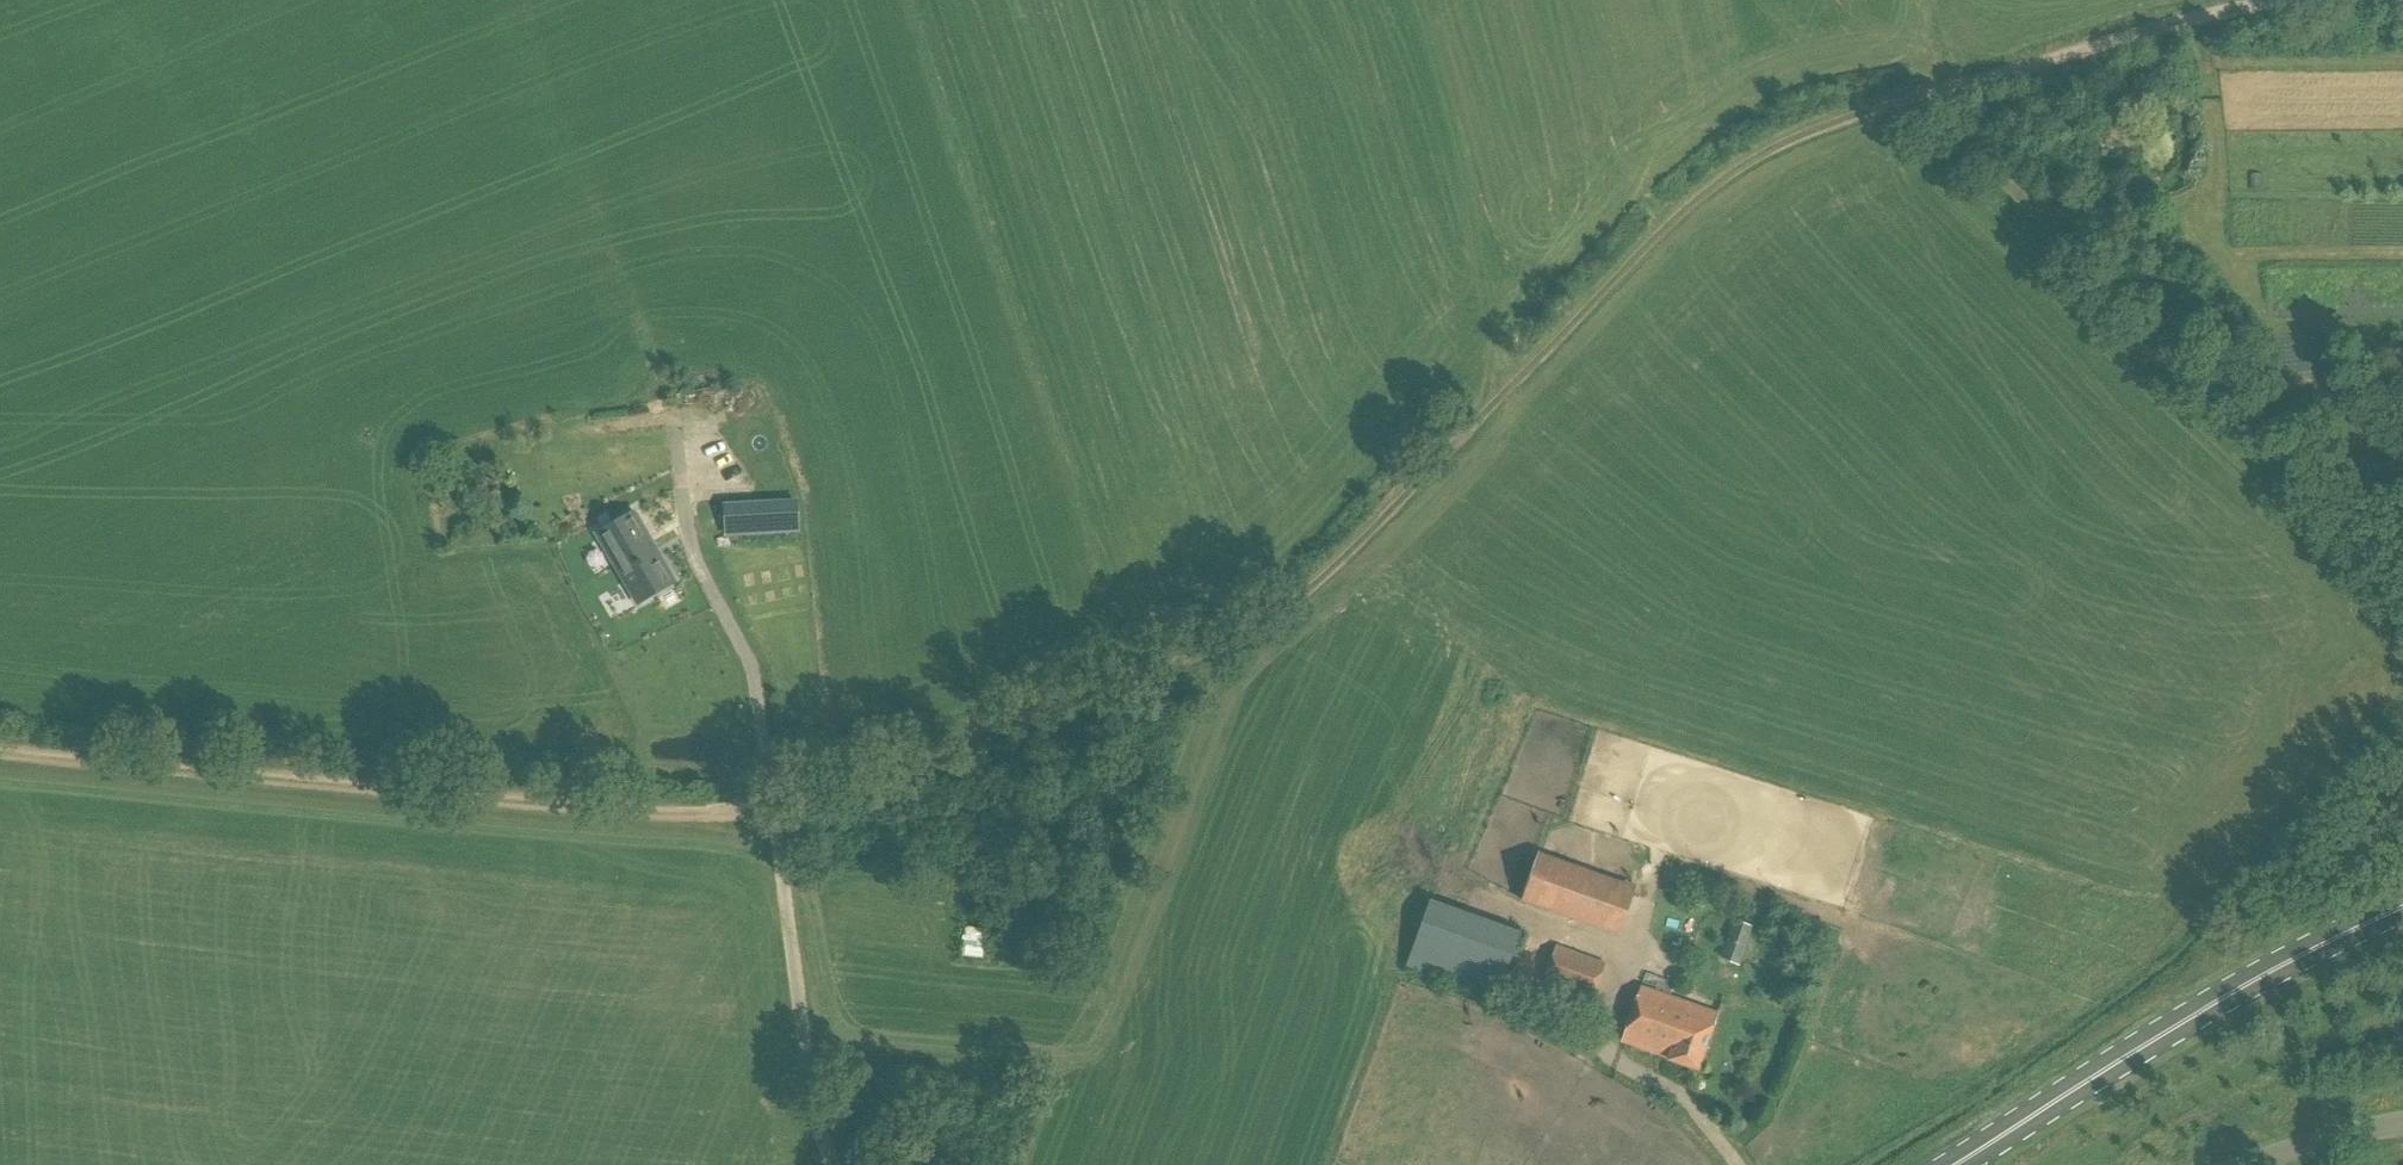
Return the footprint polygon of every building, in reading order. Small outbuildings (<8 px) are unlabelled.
[(634,514),(598,535),(639,605),(675,584),(634,514)] [(1638,890),(1539,855),(1521,904),(1620,940),(1638,890)] [(1416,906),(1408,961),(1475,971),(1477,956),(1508,961),(1515,909),(1464,902),(1462,913),(1416,906)] [(1739,965),(1752,928),(1733,922),(1720,958),(1739,965)] [(984,931),(965,928),(960,956),(979,960),(984,931)] [(1592,1000),(1605,964),(1556,946),(1543,982),(1592,1000)] [(1698,1070),(1717,1013),(1641,987),(1622,1041),(1669,1057),(1668,1060),(1698,1070)]
